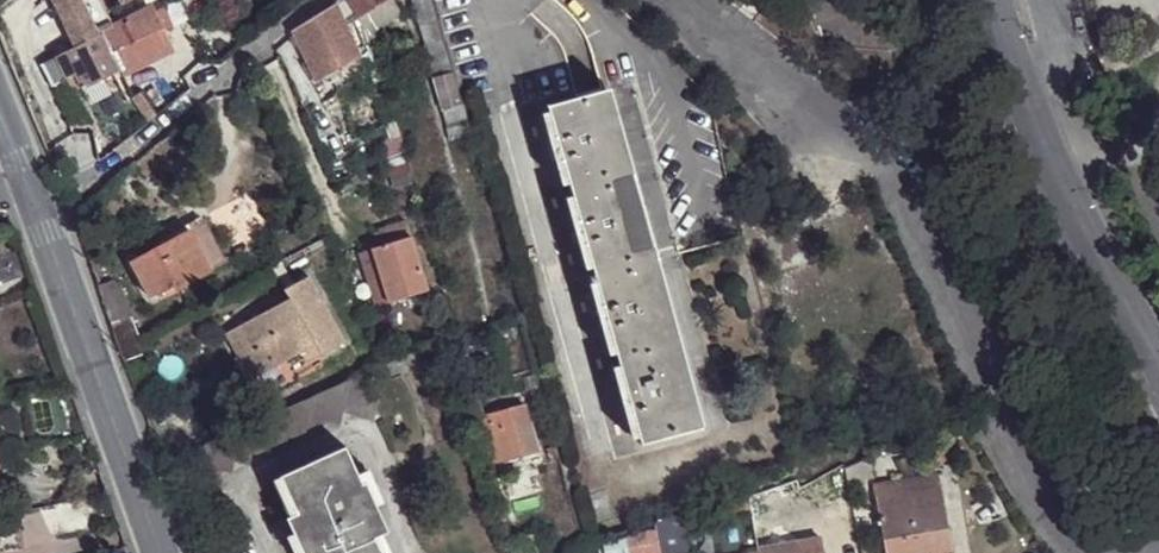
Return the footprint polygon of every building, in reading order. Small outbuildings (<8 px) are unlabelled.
[(69,44),(102,30),(110,27),(101,7),(98,0),(51,0),(69,44)] [(351,0),(340,0),(297,27),(301,40),(287,47),(303,84),(318,78),(317,75),(359,56),(346,24),(360,15),(351,0)] [(360,15),(387,0),(351,0),(360,15)] [(360,15),(366,32),(369,40),(375,35),(373,30),(401,13),(393,0),(387,0),(360,15)] [(435,20),(430,0),(411,0),(417,26),(435,20)] [(170,56),(150,11),(123,21),(110,27),(102,30),(119,75),(121,79),(170,56)] [(450,74),(435,20),(417,26),(433,77),(450,74)] [(119,75),(102,30),(69,44),(50,51),(51,53),(52,57),(41,63),(49,80),(53,79),(54,83),(76,74),(85,91),(119,75)] [(458,104),(450,74),(433,77),(442,109),(458,104)] [(633,414),(642,447),(697,431),(602,91),(547,108),(555,141),(548,143),(556,164),(563,161),(579,223),(573,225),(579,247),(586,246),(594,277),(587,280),(590,286),(597,284),(603,310),(597,312),(602,332),(609,330),(627,393),(619,396),(626,416),(633,414)] [(141,100),(137,95),(132,99),(91,126),(106,148),(147,121),(135,102),(141,100)] [(470,132),(467,120),(457,123),(460,135),(470,132)] [(198,221),(151,247),(172,284),(175,288),(220,263),(198,221)] [(396,228),(400,240),(414,236),(410,224),(396,228)] [(400,240),(373,248),(389,300),(430,289),(414,236),(400,240)] [(172,284),(151,247),(127,261),(147,298),(172,284)] [(0,254),(0,285),(29,274),(18,248),(0,254)] [(389,300),(373,248),(358,252),(373,305),(389,300)] [(237,329),(260,376),(305,353),(309,364),(349,343),(312,277),(288,289),(292,297),(237,329)] [(117,287),(100,293),(109,325),(129,319),(117,287)] [(145,358),(136,338),(129,319),(109,325),(122,366),(145,358)] [(253,380),(260,376),(237,329),(228,333),(253,380)] [(472,395),(492,465),(541,450),(528,403),(486,414),(480,393),(479,384),(470,386),(472,395)] [(237,465),(244,428),(226,435),(219,472),(235,476),(237,465)] [(219,472),(226,435),(206,445),(198,480),(217,484),(219,472)] [(278,479),(294,517),(286,520),(299,552),(378,552),(373,543),(386,538),(364,486),(360,488),(345,452),(278,479)] [(867,460),(845,470),(848,485),(869,475),(867,460)] [(876,487),(887,552),(953,552),(940,475),(876,487)] [(780,488),(750,499),(755,532),(790,524),(780,488)] [(680,514),(656,522),(661,552),(686,552),(687,552),(680,514)] [(629,531),(633,552),(661,552),(656,522),(629,531)] [(18,552),(15,523),(0,525),(0,552),(12,552),(18,552)] [(532,542),(529,535),(511,541),(514,552),(535,552),(532,542)] [(758,550),(759,552),(824,552),(822,540),(758,550)]
